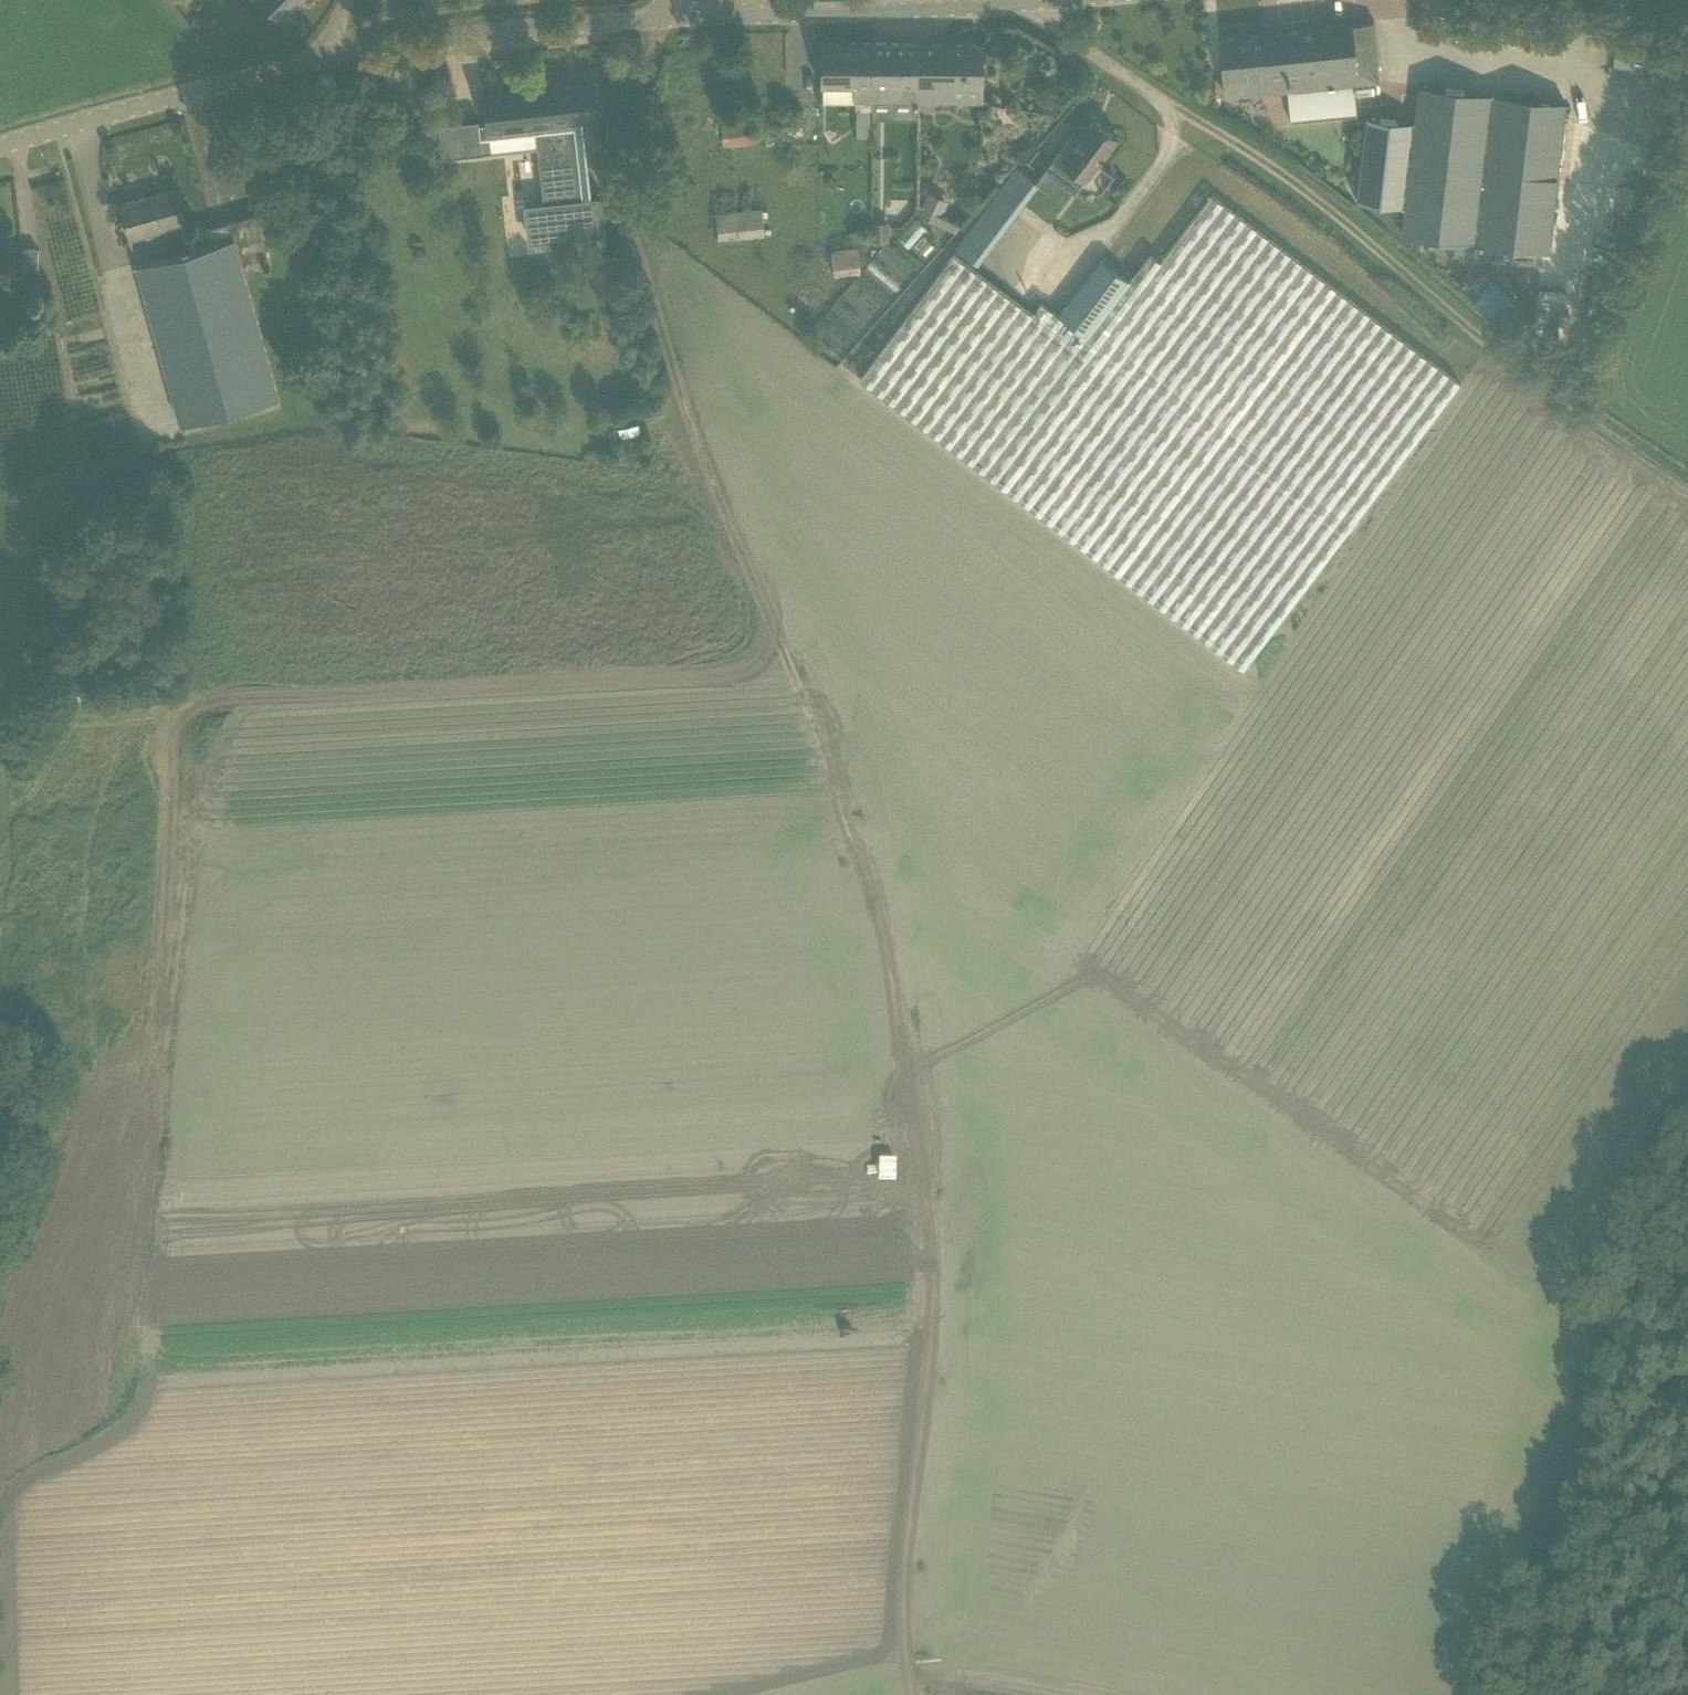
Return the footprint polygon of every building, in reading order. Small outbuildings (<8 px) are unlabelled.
[(1379,81),(1373,21),(1263,32),(1219,37),(1223,79),(1225,97),(1256,93),(1287,90),(1290,120),(1358,113),(1354,83),(1379,81)] [(873,42),(821,42),(820,85),(853,85),(854,100),(872,101),(873,42)] [(873,42),(872,101),(917,101),(918,42),(873,42)] [(955,102),(955,85),(983,86),(984,43),(918,42),(917,101),(955,102)] [(453,156),(483,153),(481,137),(537,131),(544,203),(526,205),(530,242),(607,233),(602,194),(591,196),(582,118),(599,116),(595,79),(483,92),(486,122),(479,123),(479,119),(438,124),(441,148),(452,147),(453,156)] [(1405,206),(1402,234),(1549,250),(1550,239),(1563,241),(1566,222),(1551,221),(1565,102),(1419,85),(1415,124),(1365,118),(1355,200),(1405,206)] [(857,105),(856,119),(870,119),(870,106),(857,105)] [(1075,192),(1084,179),(1117,136),(1093,119),(1082,134),(1076,129),(1045,169),(1075,192)] [(1016,165),(992,198),(1016,215),(1040,183),(1016,165)] [(257,212),(188,231),(176,189),(120,204),(130,239),(161,231),(167,255),(136,263),(180,423),(280,395),(246,272),(272,265),(257,212)] [(960,223),(939,213),(945,200),(927,192),(920,208),(917,214),(955,233),(960,223)] [(1211,194),(1161,261),(1150,252),(1129,280),(1099,257),(1057,314),(1057,313),(1042,301),(1032,313),(953,253),(860,377),(1243,669),(1460,383),(1211,194)] [(716,213),(718,240),(765,235),(763,207),(716,213)] [(979,265),(999,238),(975,220),(955,247),(979,265)] [(888,222),(870,222),(870,241),(873,241),(885,241),(887,241),(888,222)] [(38,280),(38,270),(38,248),(22,249),(23,280),(38,280)] [(18,283),(19,308),(35,307),(33,283),(18,283)]
